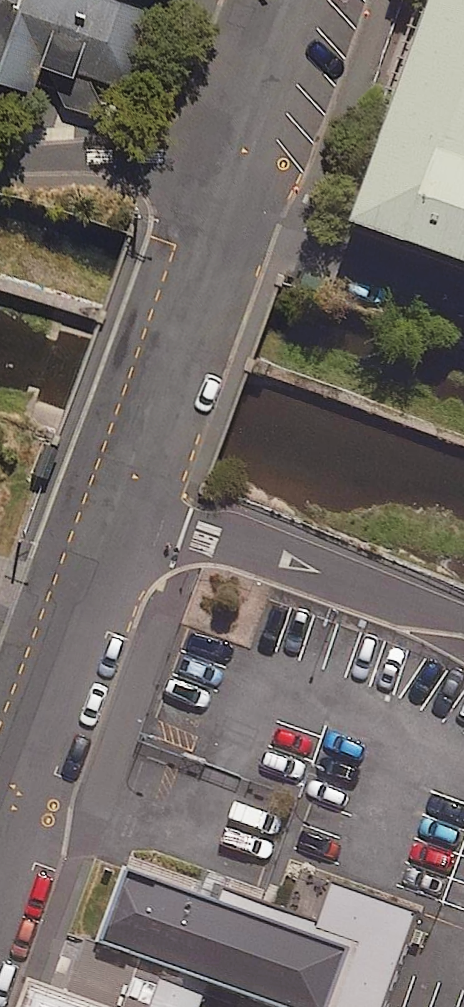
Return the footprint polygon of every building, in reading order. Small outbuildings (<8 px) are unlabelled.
[(125,0),(0,0),(0,94),(27,102),(39,65),(60,107),(108,120),(87,79),(129,93),(156,10),(125,0)] [(463,271),(463,0),(437,0),(354,232),(463,271)] [(128,868),(106,932),(318,1006),(331,1006),(352,948),(128,868)] [(24,979),(14,1006),(104,1006),(24,979)]
